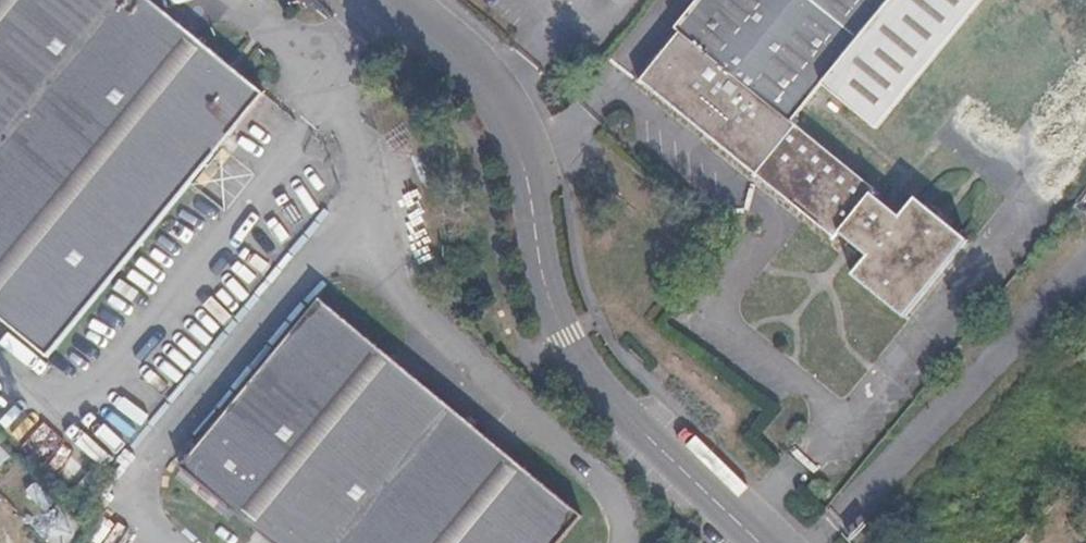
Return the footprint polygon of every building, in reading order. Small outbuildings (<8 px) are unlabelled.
[(50,352),(122,265),(267,88),(158,0),(0,0),(0,311),(50,352)] [(791,203),(831,154),(793,122),(822,84),(862,116),(957,0),(699,0),(678,25),(682,29),(644,79),(791,203)] [(862,116),(877,129),(985,0),(957,0),(862,116)] [(831,154),(791,203),(834,240),(837,235),(864,257),(850,275),(901,321),(964,245),(912,200),(898,219),(870,197),(875,191),(831,154)] [(319,288),(178,453),(281,542),(556,542),(580,514),(319,288)]
